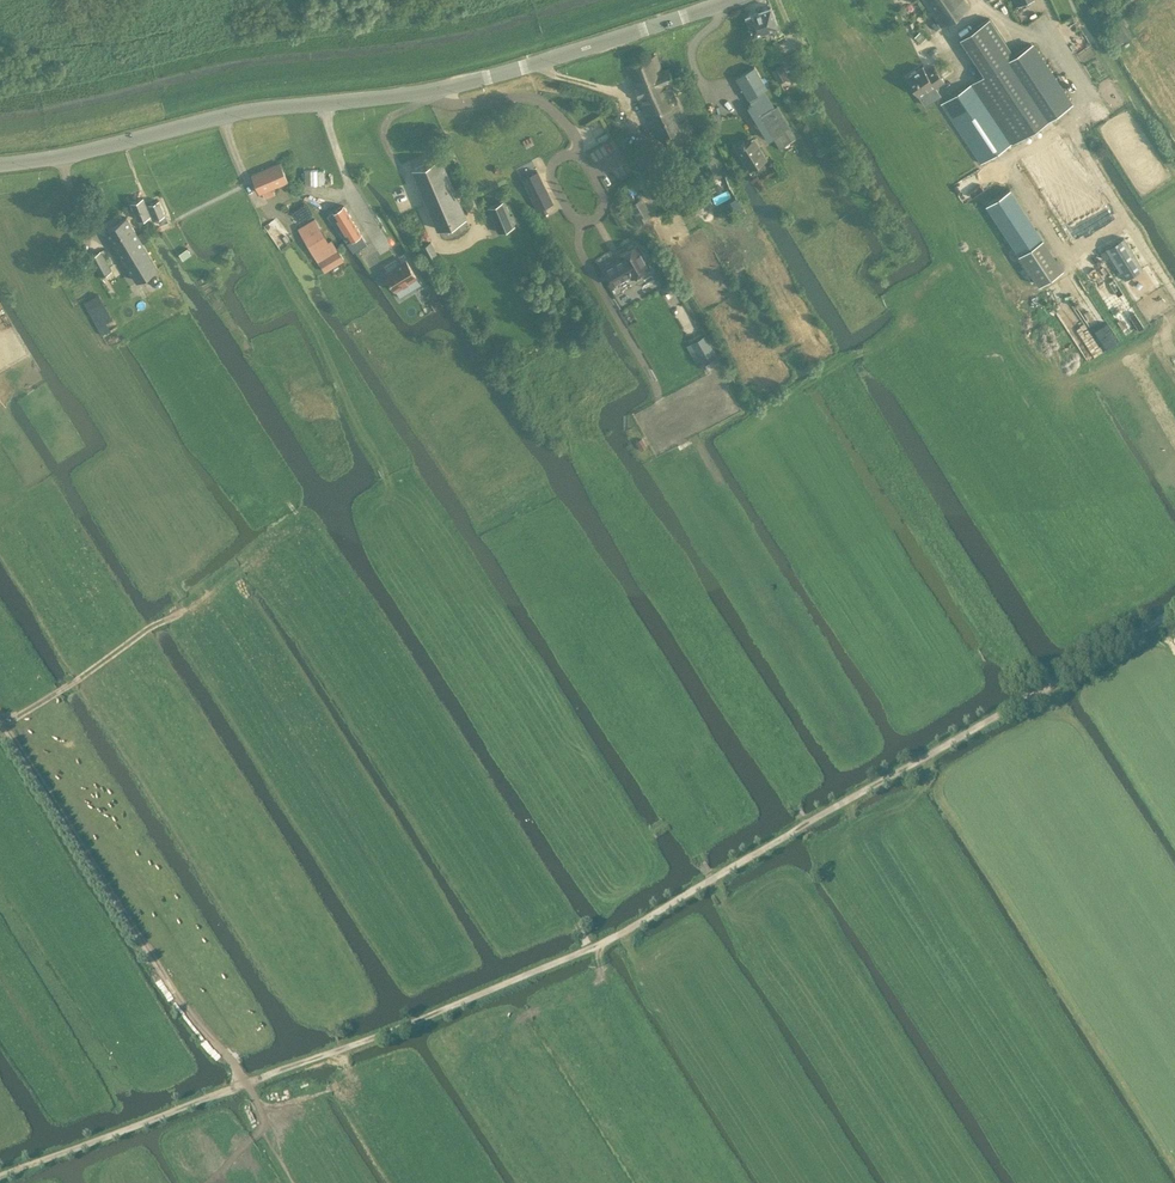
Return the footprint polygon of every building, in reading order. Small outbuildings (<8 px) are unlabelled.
[(935,16),(940,25),(970,6),(966,0),(925,0),(935,16)] [(754,31),(778,22),(771,4),(747,14),(754,31)] [(961,38),(985,73),(1014,53),(991,18),(961,38)] [(1106,28),(1117,45),(1131,36),(1120,19),(1106,28)] [(974,80),(1014,140),(1054,114),(1071,102),(1073,101),(1032,41),(1014,53),(985,73),(974,80)] [(657,54),(627,65),(657,137),(665,133),(670,145),(694,135),(668,80),(673,77),(669,67),(664,70),(657,54)] [(771,69),(779,82),(789,76),(782,63),(771,69)] [(936,86),(944,80),(934,65),(928,70),(923,64),(907,76),(919,94),(934,83),(936,86)] [(737,76),(760,113),(772,107),(761,90),(767,86),(755,65),(737,76)] [(974,80),(942,103),(981,162),(1014,140),(974,80)] [(772,107),(760,113),(775,137),(781,147),(797,137),(790,127),(776,105),(772,107)] [(751,167),(767,156),(759,144),(757,146),(752,139),(746,143),(745,140),(743,141),(743,142),(737,146),(751,167)] [(711,146),(698,152),(710,181),(724,175),(711,146)] [(439,228),(466,216),(441,157),(413,169),(439,228)] [(273,186),(288,180),(280,162),(253,173),(260,192),(263,191),(265,197),(273,194),(273,186)] [(537,171),(523,177),(531,193),(545,187),(537,171)] [(1038,284),(1063,268),(1010,188),(987,204),(1038,284)] [(167,221),(164,214),(159,200),(147,205),(144,197),(132,202),(139,218),(150,214),(150,212),(153,210),(156,217),(157,216),(160,223),(167,221)] [(736,197),(724,204),(726,208),(733,204),(734,208),(736,211),(742,208),(736,197)] [(489,206),(499,230),(514,224),(504,200),(489,206)] [(344,205),(333,212),(328,215),(347,242),(348,242),(361,233),(344,205)] [(138,279),(158,268),(143,242),(149,238),(144,231),(138,234),(127,217),(108,228),(138,279)] [(344,259),(338,249),(331,239),(329,241),(314,218),(298,228),(325,271),(344,259)] [(1142,267),(1124,238),(1106,249),(1124,278),(1142,267)] [(429,240),(420,245),(424,251),(432,246),(429,240)] [(603,269),(612,284),(625,276),(625,275),(630,272),(632,276),(637,273),(640,274),(644,272),(644,269),(649,266),(644,259),(646,256),(643,252),(640,252),(636,244),(634,245),(632,244),(628,246),(628,249),(620,254),(622,258),(617,262),(616,261),(603,269)] [(183,259),(192,253),(188,247),(179,253),(183,259)] [(101,250),(91,255),(101,274),(111,269),(101,250)] [(406,258),(384,271),(395,289),(416,276),(406,258)] [(668,297),(672,294),(678,291),(680,290),(674,280),(673,281),(667,285),(663,287),(668,297)] [(439,299),(431,303),(435,310),(443,305),(439,298),(439,299)] [(703,335),(691,342),(694,347),(700,358),(713,351),(707,340),(704,334),(703,335)]
